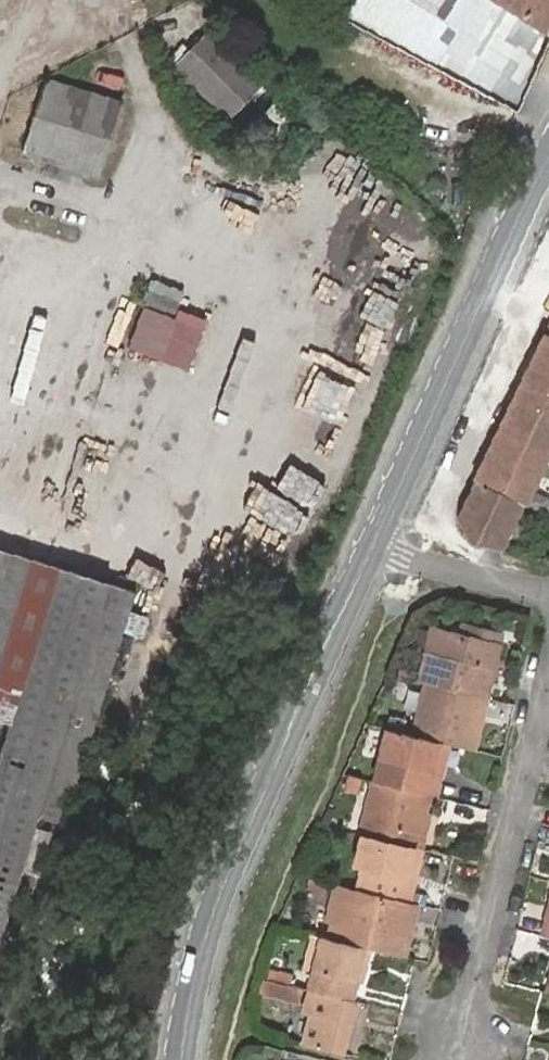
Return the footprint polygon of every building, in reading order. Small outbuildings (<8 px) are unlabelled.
[(531,77),(548,35),(548,0),(351,0),(338,17),(516,110),(531,77)] [(205,34),(177,64),(228,114),(257,84),(205,34)] [(46,80),(24,150),(96,173),(118,102),(46,80)] [(262,84),(242,113),(269,132),(289,103),(262,84)] [(144,278),(124,348),(158,358),(179,289),(144,278)] [(522,382),(548,396),(548,335),(546,333),(522,382)] [(498,431),(547,455),(548,451),(548,396),(522,382),(498,431)] [(498,431),(474,480),(523,504),(547,455),(498,431)] [(468,542),(501,550),(523,504),(474,480),(456,517),(468,542)] [(58,565),(0,548),(0,719),(9,722),(58,565)] [(108,581),(58,565),(9,722),(0,753),(0,934),(36,815),(108,581)] [(135,590),(108,581),(36,815),(64,824),(135,590)] [(430,632),(418,681),(424,682),(486,697),(498,649),(461,640),(430,632)] [(461,636),(461,640),(498,649),(499,645),(461,636)] [(486,697),(424,682),(412,735),(439,741),(447,743),(474,750),(486,697)] [(394,787),(426,795),(439,741),(412,735),(386,729),(379,760),(399,766),(394,787)] [(429,795),(434,796),(447,743),(439,741),(426,795),(429,795)] [(399,766),(379,760),(374,782),(394,787),(399,766)] [(373,781),(361,835),(364,835),(412,847),(415,847),(424,811),(429,795),(426,795),(394,787),(374,782),(373,781)] [(415,847),(421,849),(422,849),(431,813),(424,811),(415,847)] [(412,847),(364,835),(356,867),(366,870),(361,890),(400,900),(412,847)] [(415,847),(412,847),(400,900),(409,901),(421,849),(415,847)] [(81,883),(69,918),(78,921),(91,886),(81,883)] [(340,885),(332,883),(323,921),(331,923),(340,885)] [(361,890),(340,885),(331,923),(327,937),(368,948),(397,955),(406,919),(411,921),(416,903),(409,901),(400,900),(361,890)] [(406,919),(397,955),(402,956),(411,921),(406,919)] [(321,937),(313,934),(305,968),(313,971),(321,937)] [(327,937),(321,937),(313,971),(324,974),(320,992),(350,999),(358,967),(363,968),(368,948),(327,937)] [(358,967),(350,999),(353,1000),(355,1000),(363,968),(358,967)] [(293,985),(275,981),(271,995),(289,999),(293,985)] [(320,992),(309,989),(303,1012),(310,1015),(303,1043),(340,1053),(353,1000),(350,999),(320,992)]
